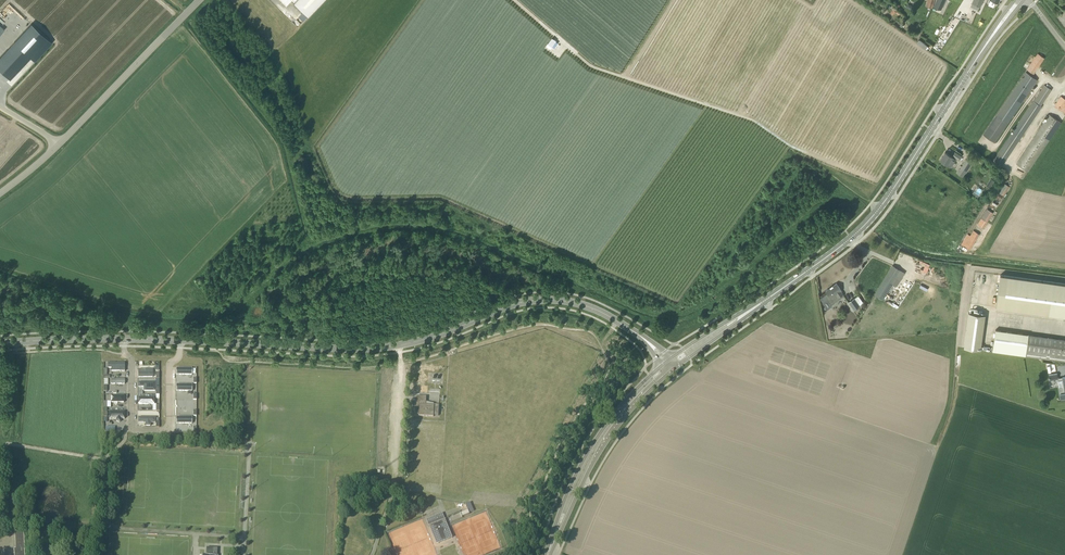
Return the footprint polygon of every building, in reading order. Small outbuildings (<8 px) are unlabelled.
[(286,6),(291,0),(308,16),(323,0),(279,0),(286,6)] [(935,0),(927,0),(926,6),(932,8),(935,0)] [(945,0),(937,0),(934,6),(941,9),(945,0)] [(0,57),(0,68),(11,78),(31,57),(35,61),(52,43),(32,24),(0,57)] [(551,49),(558,41),(553,37),(546,45),(551,49)] [(919,39),(917,43),(926,49),(929,45),(919,39)] [(1033,74),(1041,62),(1044,58),(1038,53),(1027,70),(1033,74)] [(995,142),(1038,80),(1026,72),(983,134),(995,142)] [(1002,166),(1042,107),(1041,106),(1052,90),(1044,85),(993,161),(1002,166)] [(1061,96),(1055,106),(1064,113),(1064,99),(1061,96)] [(1016,163),(1028,171),(1061,122),(1049,114),(1016,163)] [(953,156),(952,157),(945,152),(940,160),(947,164),(952,167),(955,163),(954,162),(956,159),(956,158),(959,160),(962,156),(955,151),(953,155),(953,156)] [(963,177),(972,164),(966,160),(957,174),(963,177)] [(990,188),(995,180),(991,178),(986,186),(990,188)] [(1004,196),(1010,186),(1003,182),(998,192),(1004,196)] [(987,222),(993,212),(987,209),(981,218),(987,222)] [(970,249),(980,234),(973,230),(970,235),(968,234),(961,244),(970,249)] [(901,279),(905,273),(893,265),(875,295),(883,300),(893,284),(897,286),(901,279)] [(1000,275),(996,307),(1064,317),(1064,284),(1000,275)] [(839,297),(843,294),(841,291),(842,291),(837,283),(826,291),(831,298),(837,294),(839,297)] [(854,298),(849,302),(854,309),(859,306),(859,305),(854,298)] [(981,350),(986,315),(969,312),(964,348),(981,350)] [(1028,335),(1029,334),(996,329),(993,351),(1064,361),(1064,340),(1028,335)] [(112,372),(125,372),(125,364),(109,364),(109,369),(112,369),(112,372)] [(139,373),(139,378),(153,378),(153,370),(146,370),(146,373),(139,373)] [(1057,374),(1049,375),(1050,380),(1057,379),(1057,380),(1061,380),(1063,387),(1059,388),(1061,399),(1064,398),(1064,377),(1062,377),(1058,378),(1057,374)] [(434,406),(426,405),(427,396),(417,396),(416,414),(419,414),(419,416),(434,416),(434,415),(439,416),(439,405),(434,404),(434,406)] [(117,420),(117,422),(118,423),(120,423),(122,422),(122,420),(125,420),(125,413),(109,413),(110,420),(117,420)] [(151,427),(151,424),(156,424),(156,418),(139,418),(139,424),(146,424),(146,427),(151,427)] [(445,520),(443,513),(426,520),(429,526),(429,527),(431,526),(437,539),(451,534),(445,520),(446,520),(446,519),(445,520)] [(14,554),(25,554),(24,531),(15,531),(16,548),(14,548),(14,554)]
